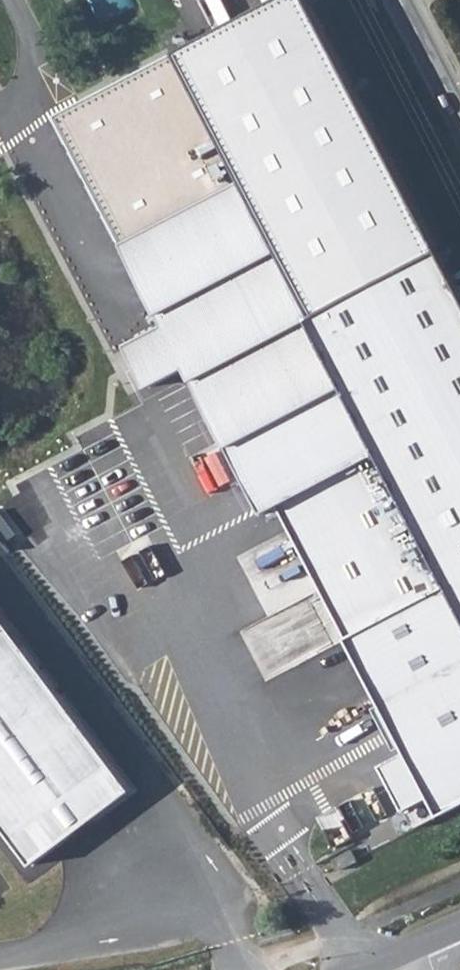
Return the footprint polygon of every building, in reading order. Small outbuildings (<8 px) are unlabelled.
[(158,60),(228,196),(296,329),(425,263),(289,0),(275,0),(158,60)] [(158,60),(47,120),(118,253),(228,196),(158,60)] [(422,830),(459,810),(459,331),(425,263),(296,329),(228,196),(118,253),(105,259),(146,340),(109,359),(130,401),(168,384),(245,528),(259,520),(422,830)] [(32,866),(130,787),(0,614),(0,823),(32,866)] [(351,850),(333,860),(339,871),(357,862),(351,850)]
